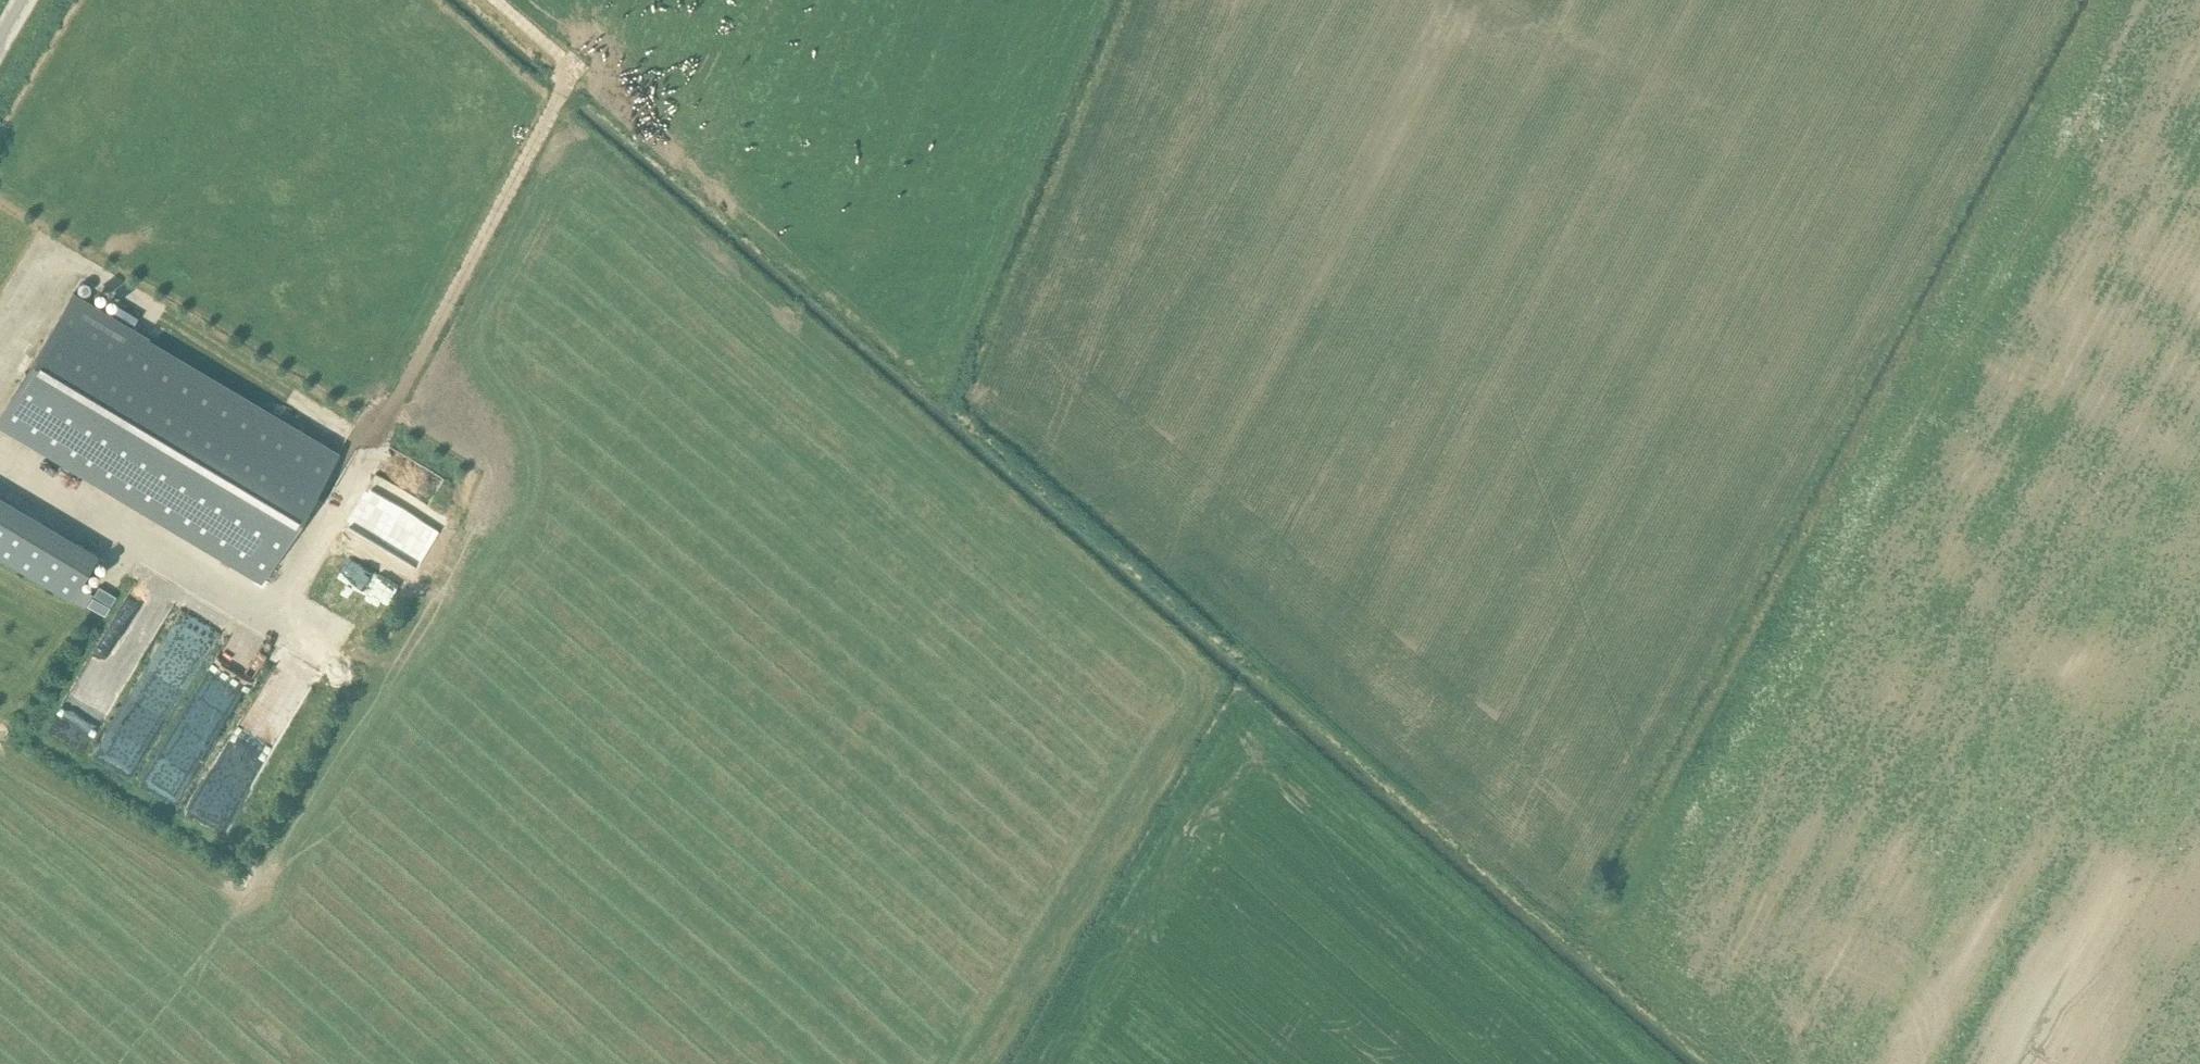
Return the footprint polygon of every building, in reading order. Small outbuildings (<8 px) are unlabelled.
[(0,416),(0,421),(262,577),(337,450),(270,410),(151,339),(73,293),(0,416)] [(84,607),(93,593),(78,584),(96,554),(0,497),(0,557),(84,607)] [(367,571),(357,594),(381,604),(398,563),(364,549),(357,567),(367,571)] [(116,597),(98,587),(88,604),(106,614),(116,597)]
